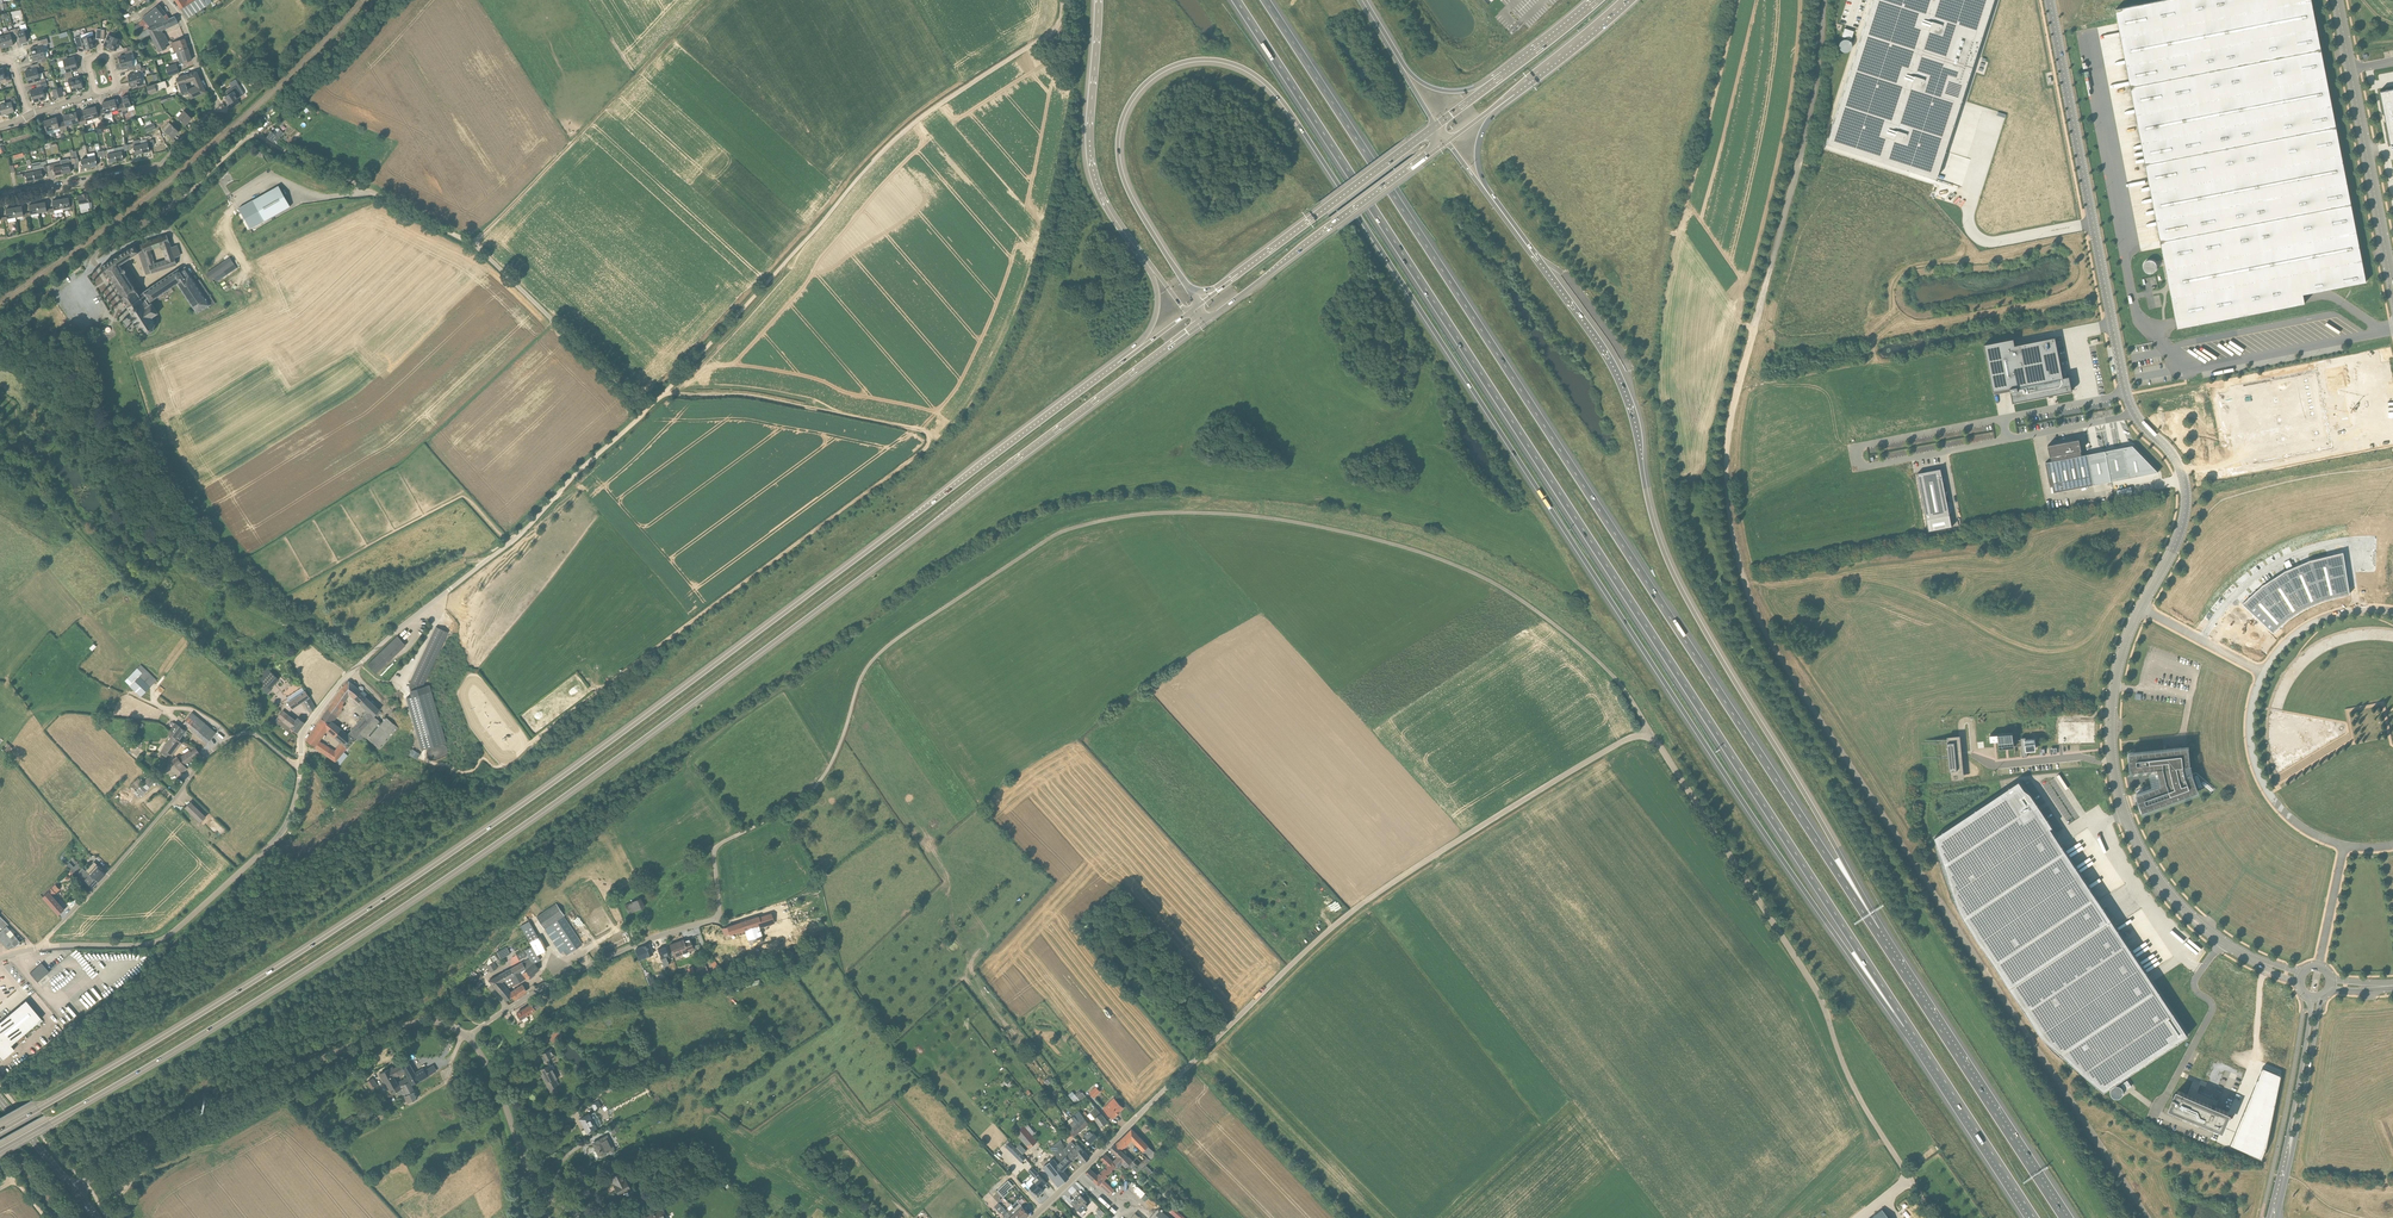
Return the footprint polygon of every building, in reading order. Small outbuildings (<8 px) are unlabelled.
[(119,12),(121,13),(126,8),(129,4),(132,0),(128,0),(119,12)] [(186,0),(176,0),(182,9),(181,9),(187,18),(201,9),(207,5),(204,0),(186,0)] [(1827,140),(1826,144),(1935,179),(1993,0),(1872,0),(1827,140)] [(2311,0),(2163,0),(2115,9),(2117,17),(2178,328),(2305,304),(2303,294),(2356,284),(2366,282),(2311,0)] [(142,18),(143,19),(150,27),(156,24),(160,32),(162,31),(173,25),(178,23),(175,16),(169,19),(167,14),(159,4),(142,18)] [(24,30),(27,29),(26,24),(20,26),(20,27),(13,29),(15,37),(19,36),(21,43),(27,41),(24,30)] [(151,34),(153,39),(163,34),(162,31),(160,32),(156,24),(150,27),(148,28),(151,34)] [(151,34),(148,28),(138,33),(136,34),(139,39),(151,34)] [(1842,36),(1851,39),(1854,31),(1844,28),(1842,36)] [(12,37),(15,37),(13,29),(10,30),(4,32),(4,35),(7,46),(14,45),(12,37)] [(163,34),(153,39),(159,52),(167,48),(165,44),(169,42),(165,33),(163,34)] [(90,48),(97,47),(93,35),(87,37),(90,48)] [(110,48),(114,37),(108,35),(104,46),(110,48)] [(87,37),(81,38),(81,36),(75,38),(78,48),(83,47),(84,50),(90,48),(87,37)] [(110,48),(116,51),(120,40),(114,37),(110,48)] [(33,55),(44,51),(42,45),(49,44),(47,38),(37,41),(39,46),(31,48),(33,55)] [(177,52),(188,48),(185,39),(171,43),(174,52),(177,51),(177,52)] [(181,63),(186,62),(191,60),(188,48),(177,52),(180,63),(181,63)] [(44,51),(33,55),(34,61),(38,60),(39,63),(49,60),(48,57),(49,56),(47,50),(44,51)] [(132,60),(131,54),(133,53),(132,50),(127,51),(125,52),(126,55),(119,57),(121,63),(132,60)] [(76,63),(74,57),(68,59),(67,55),(60,57),(61,61),(59,62),(61,67),(65,66),(76,63)] [(136,65),(134,66),(132,60),(121,63),(122,69),(129,67),(130,71),(134,70),(133,70),(140,68),(141,68),(140,64),(136,65)] [(27,77),(39,74),(37,68),(39,67),(38,63),(31,65),(32,69),(25,71),(27,77)] [(71,71),(78,69),(76,63),(65,66),(66,72),(64,73),(65,77),(72,75),(71,71)] [(172,75),(180,73),(176,63),(166,67),(169,76),(172,75)] [(10,80),(8,73),(5,74),(3,68),(0,69),(0,80),(1,84),(11,82),(10,80)] [(130,81),(141,78),(140,72),(142,72),(141,68),(140,68),(133,70),(134,70),(134,73),(128,75),(130,81)] [(242,74),(245,78),(252,74),(249,69),(245,72),(242,74)] [(183,96),(189,93),(191,99),(200,95),(205,92),(196,72),(176,78),(183,96)] [(46,82),(44,76),(39,78),(39,74),(27,77),(29,83),(35,81),(36,85),(46,82)] [(81,82),(80,76),(73,78),(72,75),(65,77),(66,80),(68,80),(70,86),(81,82)] [(147,87),(146,82),(144,77),(141,78),(130,81),(131,88),(138,86),(139,89),(147,87)] [(165,81),(155,84),(157,91),(167,88),(165,81)] [(44,93),(42,88),(47,86),(46,82),(36,85),(37,88),(31,90),(32,96),(44,93)] [(81,82),(70,86),(66,87),(68,92),(71,91),(72,92),(83,89),(81,82)] [(157,91),(155,84),(147,87),(149,94),(157,91)] [(228,95),(225,97),(229,104),(244,95),(237,84),(226,91),(228,95)] [(2380,91),(2390,146),(2392,146),(2392,89),(2380,91)] [(34,102),(46,99),(44,93),(32,96),(34,102)] [(131,106),(128,95),(122,97),(123,103),(120,104),(122,112),(125,111),(128,110),(127,108),(131,106)] [(9,113),(15,112),(13,106),(17,105),(15,98),(11,99),(12,102),(6,103),(9,113)] [(122,112),(120,104),(117,105),(115,99),(109,101),(112,112),(118,110),(119,113),(122,112)] [(105,113),(112,112),(109,101),(102,103),(104,109),(100,110),(101,111),(103,117),(106,116),(105,113)] [(6,103),(0,105),(0,109),(2,115),(9,113),(6,103)] [(103,117),(101,111),(98,112),(96,106),(89,108),(92,119),(99,117),(100,120),(103,119),(103,117)] [(86,121),(92,119),(89,108),(83,110),(85,116),(81,117),(84,124),(87,124),(86,121)] [(192,118),(188,115),(188,114),(184,111),(178,118),(185,125),(192,118)] [(84,124),(81,117),(78,118),(76,112),(70,114),(73,124),(79,123),(80,125),(84,124)] [(66,126),(73,124),(70,114),(63,115),(65,121),(62,122),(64,130),(67,129),(66,126)] [(64,130),(62,122),(58,123),(57,117),(50,119),(54,133),(60,131),(61,132),(64,131),(64,130)] [(48,134),(54,133),(50,119),(44,121),(45,127),(42,128),(44,135),(48,134)] [(156,128),(154,123),(144,127),(146,133),(156,128)] [(173,138),(179,132),(172,125),(165,131),(173,138)] [(276,144),(280,137),(281,138),(284,133),(280,129),(275,135),(271,132),(267,137),(273,142),(276,144)] [(141,144),(140,139),(132,141),(135,154),(143,153),(141,144)] [(143,153),(150,151),(148,143),(141,144),(143,153)] [(109,154),(107,154),(109,163),(117,161),(115,152),(114,148),(108,149),(109,154)] [(122,151),(115,152),(117,161),(124,159),(122,151)] [(98,165),(96,157),(88,158),(90,167),(98,165)] [(69,159),(61,160),(61,162),(62,166),(63,173),(72,172),(70,164),(72,164),(76,163),(75,158),(74,158),(71,158),(71,159),(69,160),(69,159)] [(83,168),(90,167),(88,158),(81,160),(83,168)] [(41,166),(33,168),(33,172),(35,179),(43,177),(42,172),(42,170),(44,169),(45,171),(48,171),(47,165),(46,161),(40,162),(41,166)] [(56,167),(53,167),(55,175),(63,173),(62,166),(61,162),(55,163),(56,167)] [(28,173),(25,173),(27,181),(35,179),(33,172),(33,168),(27,169),(28,173)] [(253,200),(239,208),(250,229),(290,206),(279,186),(253,200)] [(87,194),(82,194),(82,195),(78,196),(81,213),(89,211),(88,208),(92,208),(91,202),(89,202),(88,194),(87,194)] [(71,210),(71,209),(75,208),(73,198),(69,199),(69,198),(61,199),(63,211),(71,210)] [(54,208),(50,208),(51,212),(55,212),(55,213),(63,212),(63,211),(61,199),(53,201),(54,208)] [(51,212),(50,208),(47,209),(45,202),(37,203),(39,213),(47,211),(47,213),(51,212)] [(31,214),(39,213),(37,203),(29,205),(30,212),(27,213),(28,217),(31,216),(31,214)] [(28,217),(27,213),(23,213),(22,206),(14,208),(16,217),(24,215),(24,217),(28,217)] [(8,218),(16,217),(14,208),(6,209),(7,216),(4,217),(4,221),(8,220),(8,218)] [(177,264),(174,258),(180,256),(177,246),(171,248),(167,235),(142,244),(135,246),(139,253),(146,275),(177,264)] [(105,264),(102,266),(132,313),(129,315),(136,325),(138,323),(143,330),(148,333),(153,331),(155,325),(155,324),(156,324),(156,323),(157,323),(157,322),(157,321),(157,320),(157,319),(157,318),(157,317),(156,317),(155,315),(158,313),(150,301),(177,283),(197,313),(209,305),(211,307),(215,304),(199,280),(195,283),(186,269),(180,272),(179,270),(139,295),(120,265),(139,253),(135,246),(135,245),(105,264)] [(2148,273),(2159,268),(2154,257),(2143,261),(2148,273)] [(211,270),(206,273),(210,280),(215,277),(218,281),(237,268),(234,264),(230,258),(211,270)] [(2014,339),(1984,344),(1994,394),(1995,394),(1995,390),(2010,387),(2011,391),(2013,402),(2049,395),(2049,397),(2054,396),(2054,394),(2072,391),(2069,376),(2063,377),(2055,337),(2033,341),(2015,345),(2014,339)] [(2237,339),(2234,346),(2244,351),(2245,349),(2247,350),(2249,345),(2237,339)] [(2317,371),(2237,386),(2252,462),(2332,447),(2317,371)] [(2082,449),(2080,439),(2048,445),(2050,456),(2051,456),(2052,461),(2045,462),(2051,493),(2094,485),(2088,453),(2082,454),(2081,449),(2082,449)] [(2132,444),(2088,453),(2094,485),(2158,471),(2132,444)] [(1941,468),(1917,473),(1927,520),(1950,515),(1941,468)] [(2242,603),(2273,632),(2288,619),(2305,608),(2323,600),(2350,594),(2343,552),(2310,560),(2285,570),(2263,585),(2242,603)] [(429,685),(424,686),(448,632),(436,627),(409,685),(412,696),(431,691),(429,685)] [(376,675),(407,646),(397,636),(367,665),(376,675)] [(260,681),(270,689),(278,679),(265,668),(259,674),(263,677),(260,681)] [(150,687),(139,676),(130,686),(141,697),(150,687)] [(354,698),(360,692),(361,691),(349,681),(342,689),(350,694),(354,698)] [(290,700),(305,690),(303,687),(288,697),(290,700)] [(305,691),(288,702),(292,709),(304,701),(311,713),(315,708),(305,691)] [(431,691),(412,696),(407,698),(422,750),(446,743),(431,691)] [(340,692),(322,718),(329,723),(330,721),(335,714),(338,717),(343,711),(341,710),(344,706),(342,704),(347,698),(340,692)] [(360,692),(354,698),(362,705),(368,699),(360,692)] [(368,739),(370,736),(369,735),(381,721),(376,718),(382,712),(368,699),(362,705),(369,712),(349,735),(355,740),(357,738),(360,734),(365,738),(367,739),(367,738),(368,739)] [(304,723),(297,718),(295,720),(283,711),(275,721),(289,731),(291,727),(298,732),(304,723)] [(191,714),(184,723),(197,734),(204,725),(191,714)] [(386,717),(370,736),(368,739),(380,749),(398,727),(386,717)] [(342,743),(335,752),(319,741),(315,746),(337,762),(355,740),(349,735),(330,721),(329,723),(322,718),(319,722),(342,743)] [(185,730),(175,723),(170,730),(170,731),(174,734),(173,735),(179,740),(185,730)] [(204,725),(197,734),(208,743),(215,734),(204,725)] [(315,747),(315,746),(319,741),(324,733),(316,726),(306,741),(315,747)] [(1999,743),(1999,746),(2014,745),(2014,741),(2013,732),(2007,733),(1998,734),(1999,740),(1999,743)] [(360,734),(357,738),(361,742),(365,738),(360,734)] [(173,754),(181,743),(181,742),(172,735),(163,747),(165,748),(162,751),(162,753),(165,755),(166,755),(169,751),(173,754)] [(1951,774),(1962,773),(1960,755),(1960,751),(1958,737),(1942,739),(1945,774),(1951,774)] [(2021,740),(2014,741),(2014,745),(2014,747),(2015,747),(2021,746),(2022,752),(2022,757),(2023,757),(2023,755),(2027,755),(2027,757),(2028,757),(2027,757),(2027,752),(2029,751),(2036,751),(2036,749),(2036,747),(2036,745),(2035,739),(2026,739),(2026,737),(2021,738),(2021,740)] [(3,746),(9,751),(13,746),(8,741),(3,746)] [(194,747),(183,755),(188,762),(200,754),(194,747)] [(2156,775),(2156,777),(2157,779),(2160,778),(2161,785),(2137,794),(2143,811),(2198,791),(2192,774),(2185,776),(2184,771),(2183,765),(2190,764),(2188,748),(2188,747),(2129,752),(2131,771),(2158,768),(2159,774),(2156,775)] [(410,754),(418,759),(421,754),(413,749),(410,754)] [(183,755),(179,758),(183,765),(188,762),(183,755)] [(183,765),(179,758),(177,756),(172,760),(182,772),(187,768),(183,765)] [(144,782),(150,787),(157,780),(150,774),(144,782)] [(2019,781),(1935,837),(1952,887),(1953,890),(1963,916),(1964,918),(1968,923),(2040,1033),(2042,1035),(2060,1052),(2104,1091),(2188,1035),(2148,974),(2116,926),(2099,901),(2099,900),(2062,845),(2051,827),(2053,826),(2037,802),(2035,804),(2025,789),(2019,781)] [(149,789),(150,787),(144,782),(136,791),(142,796),(149,789)] [(206,817),(190,802),(185,807),(200,822),(206,817)] [(69,863),(67,865),(74,872),(76,870),(69,863)] [(95,877),(99,881),(106,874),(96,865),(88,873),(93,878),(95,877)] [(93,878),(88,873),(82,868),(78,873),(93,887),(99,881),(95,877),(93,878)] [(43,897),(48,903),(58,915),(64,909),(48,892),(43,897)] [(642,897),(625,904),(629,913),(646,906),(642,897)] [(564,915),(556,903),(536,917),(544,929),(563,916),(564,915)] [(771,914),(759,918),(759,916),(723,928),(726,935),(730,934),(741,930),(747,947),(763,942),(759,928),(774,924),(771,914)] [(7,926),(8,925),(0,916),(0,940),(7,949),(12,944),(14,947),(20,942),(7,926)] [(582,944),(563,916),(544,929),(561,953),(563,951),(566,955),(582,944)] [(647,920),(633,925),(635,930),(649,924),(647,920)] [(532,926),(529,922),(521,926),(523,930),(532,926)] [(539,938),(532,926),(523,930),(530,943),(539,938)] [(694,950),(692,944),(690,938),(684,940),(684,939),(669,945),(674,957),(694,950)] [(656,962),(651,949),(649,944),(641,947),(646,957),(649,965),(656,962)] [(537,955),(537,954),(532,946),(525,950),(530,958),(537,955)] [(669,955),(668,952),(666,946),(658,949),(664,965),(669,964),(666,956),(669,955)] [(496,953),(499,958),(500,959),(510,954),(506,947),(496,953)] [(640,960),(646,957),(641,947),(635,949),(640,960)] [(525,957),(526,956),(524,951),(522,952),(517,955),(519,960),(525,957)] [(539,969),(536,964),(534,963),(542,959),(546,955),(543,951),(537,954),(537,955),(530,958),(525,961),(527,965),(525,966),(526,968),(521,971),(527,979),(539,969)] [(497,968),(494,962),(491,957),(485,965),(490,972),(497,968)] [(515,974),(521,971),(526,968),(525,966),(527,965),(525,961),(512,968),(515,974)] [(30,975),(38,983),(49,973),(42,964),(30,975)] [(706,966),(696,971),(699,978),(709,974),(706,966)] [(503,981),(515,974),(512,968),(511,969),(502,973),(499,975),(500,977),(503,981)] [(525,979),(521,971),(515,974),(503,981),(507,988),(525,979)] [(503,981),(500,977),(499,975),(496,977),(489,980),(500,993),(508,988),(507,988),(503,981)] [(508,988),(500,993),(506,1000),(512,996),(514,999),(526,991),(523,986),(518,988),(511,992),(508,988)] [(550,993),(543,996),(546,1003),(553,1000),(550,993)] [(544,1003),(541,999),(524,1009),(517,1014),(521,1019),(541,1006),(544,1003)] [(3,1061),(15,1051),(11,1047),(42,1021),(26,1002),(0,1024),(0,1058),(3,1061)] [(561,1033),(554,1029),(549,1040),(556,1043),(561,1033)] [(554,1056),(552,1051),(551,1049),(540,1054),(545,1062),(547,1066),(540,1069),(545,1078),(543,1079),(551,1092),(556,1089),(557,1089),(556,1086),(559,1084),(556,1079),(558,1078),(550,1064),(548,1061),(550,1060),(549,1059),(554,1056)] [(412,1085),(432,1073),(429,1068),(425,1071),(423,1068),(415,1074),(413,1070),(407,1061),(400,1064),(405,1072),(408,1077),(410,1081),(412,1085)] [(405,1072),(400,1064),(397,1066),(393,1068),(393,1067),(389,1069),(394,1079),(405,1072)] [(2281,1075),(2262,1067),(2230,1145),(2262,1158),(2266,1147),(2281,1075)] [(400,1089),(399,1087),(397,1083),(394,1079),(389,1069),(380,1074),(385,1084),(386,1083),(392,1094),(394,1093),(400,1089)] [(609,1070),(601,1071),(603,1078),(610,1077),(609,1070)] [(397,1083),(399,1087),(410,1081),(408,1077),(397,1083)] [(1050,1077),(1043,1082),(1047,1086),(1053,1081),(1050,1077)] [(371,1087),(372,1088),(374,1087),(377,1085),(372,1078),(367,1081),(371,1087)] [(2121,1084),(2125,1090),(2131,1086),(2127,1080),(2121,1084)] [(412,1086),(412,1085),(410,1081),(399,1087),(400,1089),(394,1093),(396,1095),(398,1094),(400,1097),(404,1095),(404,1096),(407,1103),(418,1098),(414,1091),(414,1089),(412,1086)] [(1059,1087),(1052,1092),(1055,1096),(1062,1091),(1059,1087)] [(1096,1087),(1090,1093),(1094,1098),(1101,1091),(1096,1087)] [(2173,1095),(2171,1100),(2174,1101),(2171,1107),(2187,1114),(2205,1121),(2205,1120),(2210,1122),(2210,1125),(2209,1126),(2223,1128),(2224,1122),(2225,1122),(2226,1118),(2228,1112),(2217,1107),(2216,1106),(2210,1104),(2196,1098),(2195,1097),(2197,1092),(2198,1091),(2191,1088),(2188,1095),(2178,1091),(2176,1096),(2173,1095)] [(1080,1101),(1085,1096),(1082,1092),(1077,1097),(1080,1101)] [(1123,1108),(1119,1103),(1113,1098),(1103,1108),(1113,1118),(1123,1108)] [(591,1104),(595,1110),(601,1107),(598,1100),(591,1104)] [(1107,1121),(1101,1113),(1098,1110),(1092,1115),(1094,1118),(1101,1126),(1107,1121)] [(1070,1131),(1074,1135),(1075,1136),(1080,1131),(1089,1123),(1082,1115),(1079,1111),(1068,1120),(1073,1128),(1070,1131)] [(579,1118),(587,1133),(588,1133),(589,1135),(593,1133),(592,1131),(597,1128),(596,1128),(601,1125),(598,1120),(599,1119),(598,1116),(597,1117),(594,1112),(590,1115),(589,1113),(584,1116),(583,1114),(579,1116),(580,1118),(579,1118)] [(1082,1115),(1089,1123),(1092,1120),(1085,1112),(1082,1115)] [(355,1120),(352,1115),(344,1121),(347,1125),(355,1120)] [(1037,1141),(1032,1135),(1025,1126),(1021,1122),(1016,1126),(1019,1130),(1016,1132),(1030,1149),(1037,1141)] [(1025,1126),(1032,1135),(1035,1133),(1027,1124),(1025,1126)] [(612,1134),(620,1130),(617,1125),(610,1128),(612,1134)] [(1070,1138),(1074,1135),(1070,1131),(1068,1128),(1064,1131),(1070,1138)] [(1142,1150),(1132,1160),(1136,1164),(1148,1176),(1153,1171),(1146,1165),(1157,1154),(1149,1145),(1148,1146),(1131,1128),(1115,1145),(1121,1151),(1124,1147),(1125,1147),(1132,1140),(1142,1150)] [(1091,1129),(1084,1135),(1091,1142),(1097,1136),(1091,1129)] [(615,1151),(607,1135),(592,1143),(596,1150),(592,1152),(597,1160),(601,1158),(610,1153),(610,1154),(611,1155),(613,1155),(614,1154),(615,1154),(615,1153),(615,1151)] [(1067,1155),(1064,1148),(1061,1139),(1050,1148),(1056,1155),(1057,1158),(1059,1159),(1061,1161),(1058,1164),(1054,1159),(1051,1155),(1041,1163),(1044,1167),(1058,1185),(1062,1182),(1063,1183),(1069,1178),(1062,1170),(1072,1160),(1067,1155)] [(1064,1148),(1067,1155),(1072,1160),(1077,1155),(1085,1162),(1090,1158),(1077,1144),(1076,1146),(1071,1141),(1064,1148)] [(1009,1150),(1010,1149),(1019,1158),(1022,1155),(1010,1142),(1006,1146),(1009,1150)] [(1172,1146),(1169,1142),(1161,1149),(1165,1154),(1172,1146)] [(1020,1144),(1016,1147),(1023,1154),(1026,1150),(1020,1144)] [(1126,1167),(1127,1166),(1130,1170),(1136,1164),(1132,1160),(1128,1156),(1127,1157),(1121,1151),(1115,1145),(1110,1148),(1118,1156),(1113,1161),(1119,1167),(1122,1163),(1126,1167)] [(1109,1174),(1117,1166),(1105,1154),(1101,1158),(1109,1165),(1098,1176),(1090,1168),(1086,1172),(1095,1182),(1098,1185),(1098,1184),(1099,1185),(1110,1174),(1109,1174)] [(625,1192),(630,1190),(620,1170),(616,1172),(611,1174),(616,1185),(615,1185),(620,1195),(625,1192)] [(1034,1191),(1035,1191),(1039,1195),(1044,1190),(1042,1187),(1047,1182),(1039,1174),(1035,1178),(1032,1181),(1034,1182),(1029,1186),(1034,1191)] [(1007,1189),(1006,1188),(1003,1185),(997,1190),(1001,1194),(1007,1189)] [(1002,1195),(1001,1194),(997,1190),(996,1192),(997,1193),(993,1197),(998,1202),(1001,1199),(999,1197),(1002,1195)] [(1087,1201),(1084,1199),(1080,1194),(1072,1203),(1081,1212),(1088,1205),(1085,1203),(1087,1201)] [(1022,1205),(1019,1202),(1014,1206),(1013,1207),(1023,1217),(1025,1217),(1029,1214),(1025,1209),(1022,1205)] [(1002,1206),(999,1203),(995,1207),(998,1210),(1000,1213),(1001,1213),(1005,1216),(1003,1217),(1013,1217),(1006,1210),(1002,1206)] [(1013,1207),(1011,1205),(1006,1210),(1013,1217),(1023,1217),(1013,1207)] [(1177,1217),(1181,1217),(1182,1217),(1171,1207),(1168,1211),(1177,1217)] [(663,1209),(646,1217),(647,1217),(667,1217),(663,1209)] [(1101,1217),(1104,1213),(1100,1209),(1096,1212),(1101,1217)] [(1160,1209),(1158,1211),(1157,1209),(1149,1217),(1171,1217),(1160,1209)]
